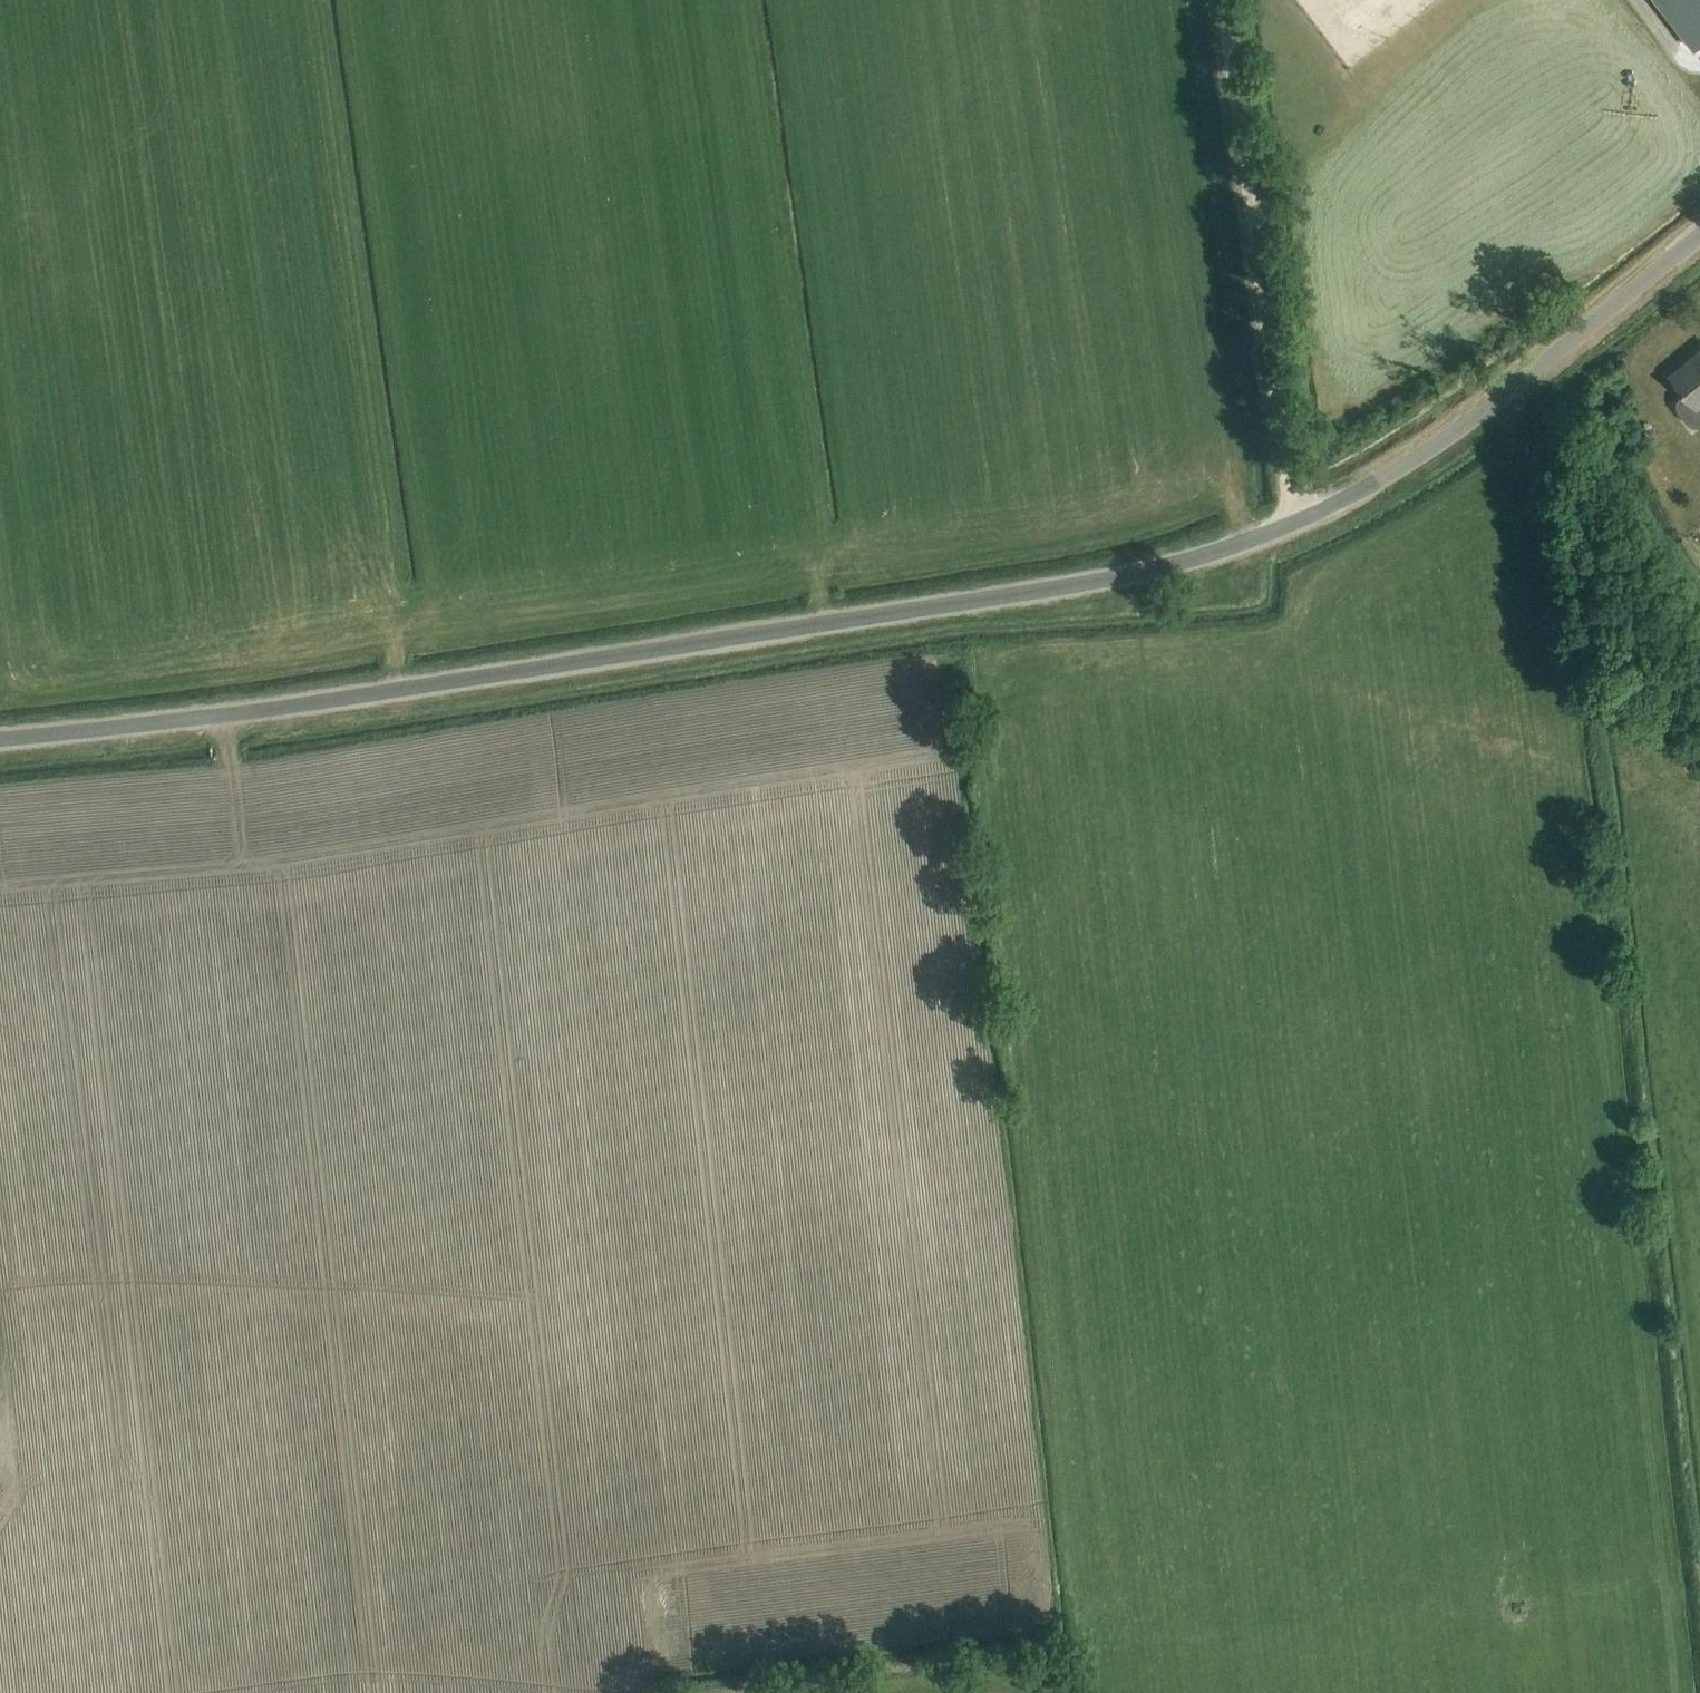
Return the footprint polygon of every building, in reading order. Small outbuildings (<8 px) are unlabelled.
[(1697,48),(1699,46),(1699,0),(1659,0),(1697,48)] [(1694,342),(1699,340),(1699,313),(1684,319),(1694,342)] [(1671,376),(1685,393),(1681,397),(1678,402),(1677,408),(1679,414),(1687,424),(1693,427),(1699,428),(1699,352),(1671,376)]
